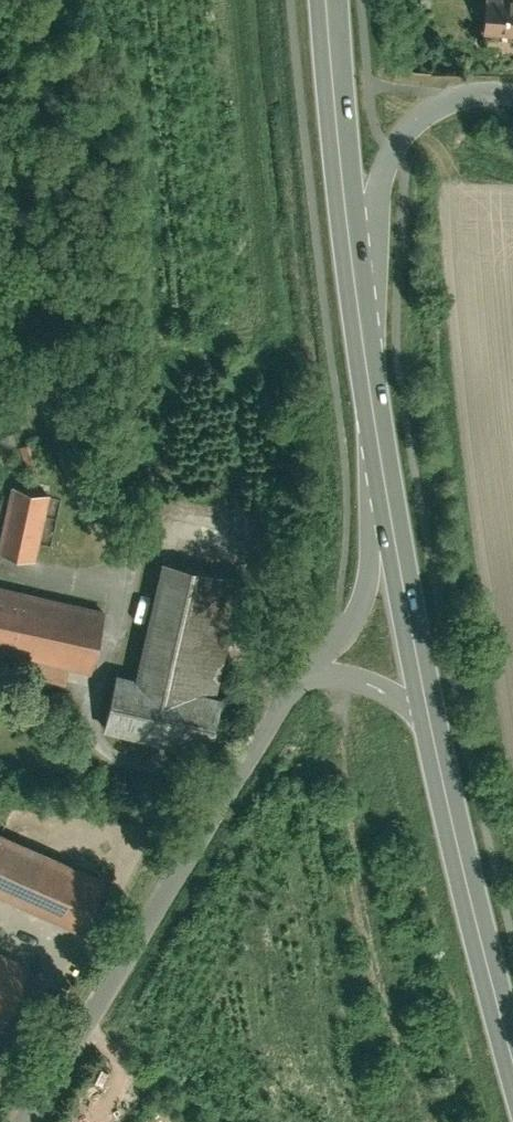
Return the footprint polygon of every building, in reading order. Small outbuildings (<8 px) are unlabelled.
[(481,0),(480,33),(512,34),(512,2),(481,0)] [(32,440),(16,447),(29,476),(45,469),(32,440)] [(0,543),(0,547),(35,554),(48,492),(12,485),(0,543)] [(238,575),(162,559),(137,677),(117,673),(106,725),(209,746),(220,694),(214,692),(238,575)] [(0,583),(0,647),(90,667),(103,606),(0,583)] [(78,923),(99,874),(0,830),(0,889),(78,923)] [(28,965),(0,951),(0,1026),(28,965)]
